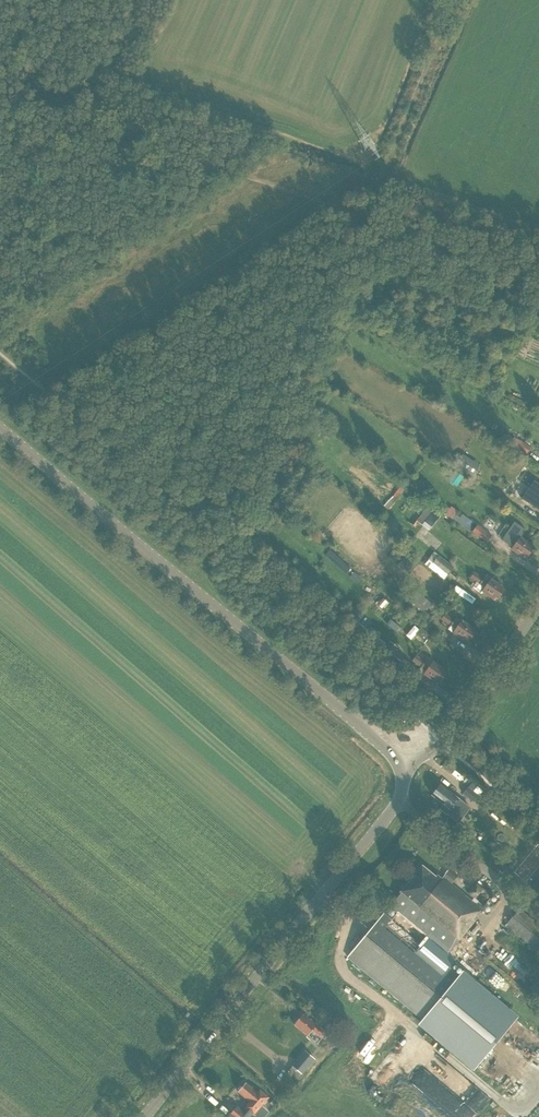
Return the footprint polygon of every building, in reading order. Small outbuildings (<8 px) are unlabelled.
[(531,446),(514,437),(509,445),(526,455),(531,446)] [(522,497),(538,509),(538,482),(535,479),(522,497)] [(459,500),(451,506),(455,512),(463,506),(459,500)] [(418,501),(414,507),(423,512),(426,506),(418,501)] [(439,506),(431,514),(438,521),(446,512),(439,506)] [(514,522),(502,539),(513,547),(511,550),(522,557),(524,555),(527,557),(533,548),(530,546),(532,545),(521,537),(520,537),(525,530),(514,522)] [(492,535),(478,525),(474,532),(488,541),(492,535)] [(454,567),(438,555),(432,562),(448,575),(454,567)] [(475,572),(471,578),(476,582),(472,587),(481,593),(482,591),(493,599),(495,597),(498,599),(504,590),(501,588),(502,586),(492,579),(486,575),(483,578),(475,572)] [(475,597),(455,584),(452,590),(471,603),(475,597)] [(416,591),(405,606),(420,616),(431,601),(416,591)] [(385,601),(391,603),(395,595),(390,592),(385,601)] [(472,630),(473,628),(463,621),(460,624),(446,614),(442,619),(456,629),(453,633),(464,641),(466,639),(468,640),(475,632),(472,630)] [(425,662),(417,655),(413,661),(421,667),(425,662)] [(443,671),(444,669),(433,662),(424,674),(435,682),(437,680),(439,682),(445,673),(443,671)] [(432,795),(443,804),(440,809),(445,814),(446,813),(458,822),(469,808),(459,799),(457,798),(440,784),(432,795)] [(474,802),(479,795),(468,787),(463,793),(474,802)] [(435,876),(422,865),(400,892),(397,896),(398,897),(389,907),(397,913),(391,920),(384,914),(347,957),(421,1020),(417,1025),(473,1071),(518,1017),(463,971),(458,976),(420,943),(426,936),(447,955),(477,920),(474,917),(481,909),(476,904),(478,902),(483,906),(491,896),(476,884),(468,893),(473,898),(471,901),(451,883),(458,875),(449,868),(441,878),(437,875),(435,876)] [(528,875),(521,869),(518,873),(525,878),(528,875)] [(538,883),(528,896),(535,903),(538,898),(538,883)] [(490,914),(496,912),(493,903),(488,905),(490,914)] [(538,953),(538,925),(519,909),(505,926),(538,953)] [(498,946),(531,981),(538,973),(538,970),(507,937),(498,946)] [(327,1033),(310,1019),(309,1020),(303,1014),(294,1024),(307,1036),(312,1030),(322,1039),(327,1033)] [(409,1032),(371,1077),(384,1088),(422,1043),(409,1032)] [(362,1076),(383,1043),(372,1035),(350,1068),(362,1076)] [(315,1058),(304,1050),(291,1065),(292,1066),(288,1071),(297,1079),(301,1074),(302,1074),(315,1058)] [(413,1083),(419,1087),(417,1089),(428,1098),(454,1065),(437,1052),(413,1083)] [(510,1086),(519,1076),(509,1068),(501,1078),(510,1086)] [(245,1083),(238,1091),(238,1092),(237,1093),(242,1098),(243,1096),(249,1101),(241,1109),(237,1106),(229,1115),(231,1116),(251,1116),(266,1100),(245,1083)]
